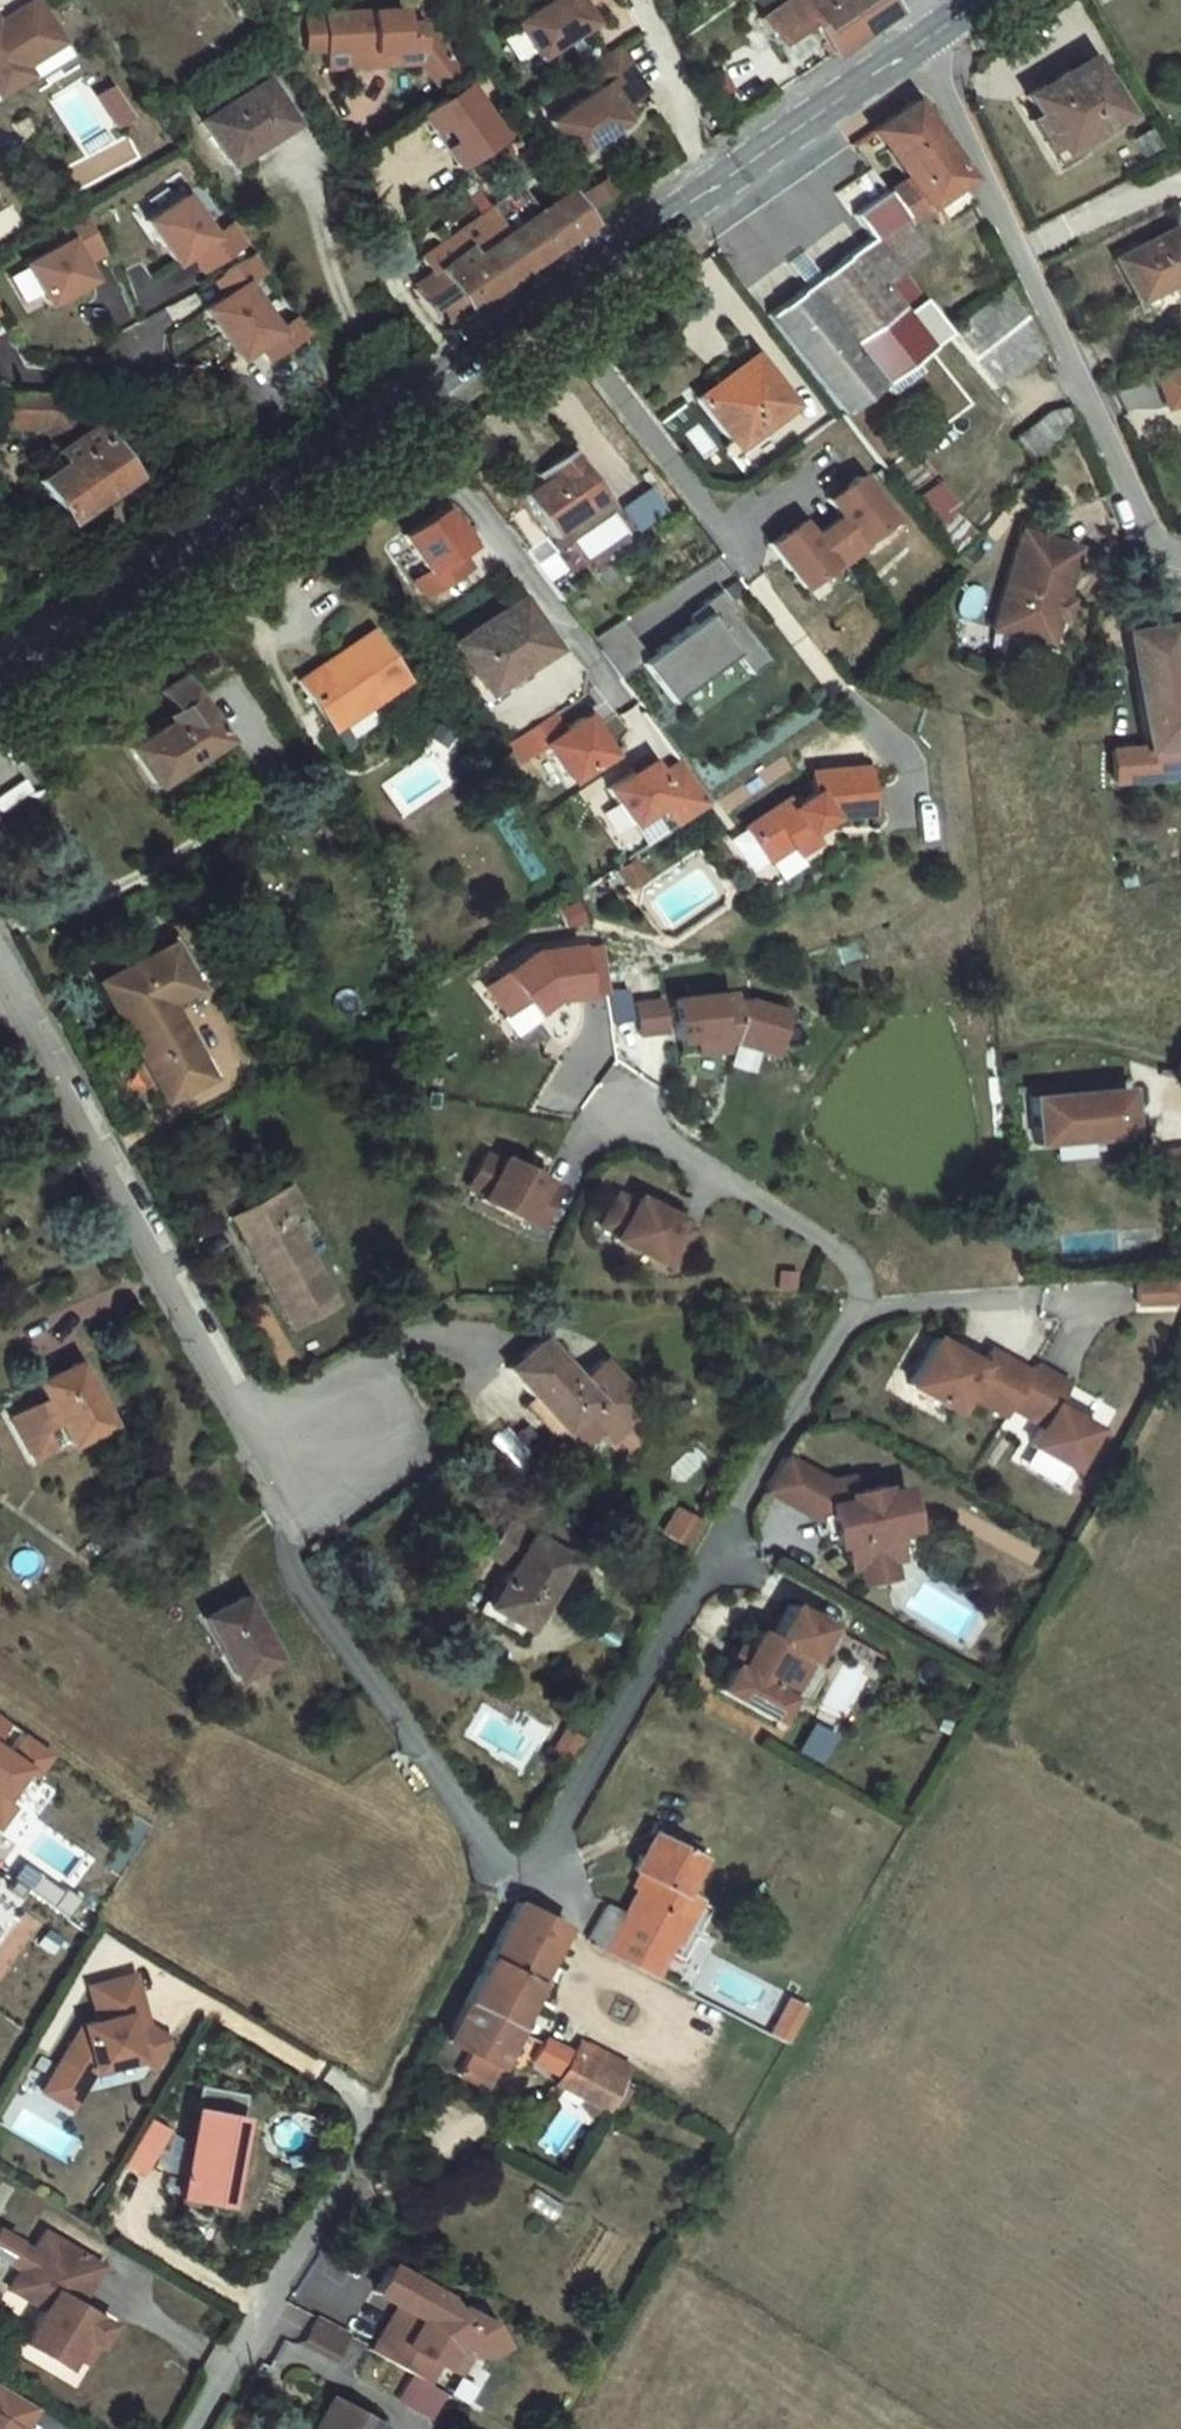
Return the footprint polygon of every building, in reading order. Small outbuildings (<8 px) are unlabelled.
[(31,64),(25,55),(19,47),(56,21),(41,0),(11,0),(2,7),(5,11),(0,15),(0,85),(31,64)] [(492,1),(513,37),(570,4),(567,0),(495,0),(492,1)] [(760,20),(786,57),(818,36),(832,56),(898,10),(891,0),(788,0),(760,20)] [(315,17),(295,16),(297,52),(323,51),(323,66),(418,64),(433,87),(461,70),(420,17),(407,18),(406,7),(315,11),(315,17)] [(56,21),(19,47),(25,55),(61,29),(56,21)] [(623,107),(615,99),(642,76),(609,36),(579,58),(595,76),(549,115),(576,147),(623,107)] [(262,73),(200,116),(230,160),(291,117),(262,73)] [(458,83),(407,117),(446,174),(496,140),(458,83)] [(109,128),(124,121),(108,87),(92,95),(109,128)] [(1036,128),(1048,147),(1070,183),(1084,175),(1132,145),(1099,91),(1036,128)] [(26,105),(9,118),(21,135),(38,123),(26,105)] [(893,163),(930,216),(876,254),(877,256),(889,273),(905,301),(917,322),(936,309),(921,288),(954,266),(937,242),(948,234),(961,253),(991,231),(978,213),(987,206),(935,133),(893,163)] [(480,279),(582,206),(558,172),(499,213),(483,191),(413,241),(427,259),(406,274),(433,313),(480,279)] [(1089,183),(1084,175),(1070,183),(1075,192),(1089,183)] [(212,224),(185,186),(150,211),(177,250),(192,240),(205,258),(245,233),(230,211),(212,224)] [(100,243),(76,202),(56,214),(67,233),(28,259),(50,295),(89,270),(81,255),(100,243)] [(301,316),(290,300),(271,314),(241,271),(261,256),(249,240),(212,263),(224,280),(200,297),(233,345),(257,327),(267,341),(301,316)] [(877,256),(876,254),(838,281),(854,304),(793,349),(864,445),(902,418),(931,396),(950,383),(910,327),(917,322),(905,301),(889,273),(877,256)] [(1129,289),(1151,333),(1180,317),(1180,262),(1129,289)] [(948,331),(986,389),(1043,352),(1005,293),(948,331)] [(1152,376),(1161,413),(1180,408),(1180,368),(1152,376)] [(0,385),(0,412),(38,412),(39,404),(54,404),(61,416),(74,408),(60,385),(0,385)] [(779,392),(722,433),(759,482),(816,441),(779,392)] [(931,396),(902,418),(909,427),(938,406),(931,396)] [(39,404),(38,412),(50,412),(64,435),(84,423),(74,408),(61,416),(54,404),(39,404)] [(50,458),(28,473),(56,518),(122,473),(97,434),(103,430),(94,416),(84,423),(64,435),(43,449),(50,458)] [(590,482),(556,508),(563,517),(546,529),(575,567),(625,531),(590,482)] [(951,551),(974,533),(934,482),(911,499),(951,551)] [(848,562),(870,591),(885,579),(883,577),(912,554),(879,511),(849,534),(862,551),(848,562)] [(470,541),(431,567),(455,603),(486,584),(495,578),(470,541)] [(870,591),(848,562),(834,572),(821,556),(791,579),(824,622),(853,600),(855,602),(870,591)] [(1096,581),(1041,567),(1015,665),(1063,677),(1073,636),(1082,638),(1083,632),(1096,581)] [(721,634),(724,638),(710,649),(713,653),(675,682),(702,716),(750,679),(769,703),(786,689),(751,644),(754,641),(738,620),(721,634)] [(513,723),(579,679),(547,631),(498,664),(503,671),(486,683),(489,688),(478,696),(500,729),(512,722),(513,723)] [(659,694),(668,687),(642,653),(617,671),(643,706),(659,694)] [(1158,663),(1177,779),(1143,780),(1147,812),(1180,810),(1180,660),(1158,663)] [(403,662),(330,713),(363,760),(436,711),(403,662)] [(503,671),(498,664),(481,675),(486,683),(503,671)] [(702,716),(675,682),(668,687),(659,694),(686,728),(702,716)] [(168,780),(189,819),(257,775),(232,740),(168,780)] [(547,792),(571,776),(595,812),(635,786),(611,748),(592,761),(583,746),(536,776),(547,792)] [(776,853),(787,871),(794,867),(802,879),(817,870),(822,876),(841,863),(835,853),(856,840),(902,835),(898,792),(843,797),(846,817),(823,832),(816,823),(774,851),(776,853)] [(707,793),(686,808),(676,793),(635,821),(659,856),(687,837),(701,857),(735,834),(707,793)] [(794,883),(802,879),(794,867),(787,871),(776,853),(761,863),(779,893),(794,883)] [(175,1029),(150,984),(84,1023),(140,1121),(150,1138),(191,1114),(150,1044),(175,1029)] [(582,1004),(579,991),(561,995),(564,1008),(582,1004)] [(556,996),(555,992),(511,1000),(466,1037),(488,1063),(506,1048),(516,1059),(532,1045),(531,1037),(562,1032),(556,996)] [(531,1037),(532,1045),(587,1036),(582,1004),(564,1008),(561,995),(556,996),(562,1032),(531,1037)] [(708,1084),(707,1076),(716,1075),(754,1084),(763,1044),(727,1036),(712,1037),(711,1027),(668,1032),(670,1049),(663,1049),(657,1056),(659,1073),(677,1071),(679,1087),(708,1084)] [(670,1049),(668,1032),(655,1033),(657,1056),(663,1049),(670,1049)] [(648,1064),(644,1034),(618,1037),(621,1066),(648,1064)] [(1110,1111),(1015,1119),(1019,1167),(1114,1159),(1110,1111)] [(478,1192),(462,1184),(450,1208),(466,1216),(462,1224),(459,1229),(501,1250),(503,1248),(519,1256),(538,1219),(521,1210),(523,1208),(480,1186),(478,1192)] [(466,1216),(450,1208),(446,1216),(462,1224),(466,1216)] [(267,1250),(281,1243),(266,1215),(208,1248),(272,1360),(315,1336),(267,1250)] [(656,1247),(613,1226),(611,1231),(595,1223),(583,1247),(599,1255),(595,1263),(592,1269),(634,1290),(636,1287),(653,1296),(672,1259),(655,1250),(656,1247)] [(599,1255),(583,1247),(579,1255),(595,1263),(599,1255)] [(1128,1277),(1129,1304),(1180,1301),(1180,1274),(1128,1277)] [(1169,1309),(1149,1310),(1150,1332),(1170,1331),(1169,1309)] [(522,1372),(486,1405),(513,1434),(514,1433),(542,1463),(542,1464),(546,1468),(554,1461),(567,1475),(580,1463),(588,1472),(612,1450),(597,1434),(610,1423),(581,1391),(567,1404),(558,1403),(547,1392),(544,1395),(522,1372)] [(999,1442),(1018,1408),(978,1384),(970,1398),(925,1372),(897,1419),(945,1446),(955,1429),(994,1450),(999,1442)] [(36,1431),(28,1436),(7,1449),(31,1486),(50,1474),(58,1469),(61,1477),(102,1456),(67,1396),(29,1418),(36,1431)] [(1019,1479),(1061,1503),(1084,1461),(1044,1438),(1056,1417),(1023,1398),(1018,1408),(999,1442),(1030,1460),(1019,1479)] [(513,1434),(506,1441),(534,1471),(542,1464),(542,1463),(514,1433),(513,1434)] [(793,1501),(773,1489),(753,1525),(773,1536),(793,1501)] [(793,1501),(773,1536),(802,1552),(817,1549),(823,1579),(832,1577),(838,1603),(847,1601),(878,1594),(888,1592),(882,1566),(899,1563),(890,1520),(871,1525),(869,1519),(842,1525),(837,1509),(816,1514),(793,1501)] [(510,1552),(502,1565),(550,1590),(560,1597),(573,1576),(542,1562),(510,1552)] [(491,1603),(471,1636),(508,1659),(550,1590),(502,1565),(489,1557),(469,1590),(491,1603)] [(225,1630),(183,1651),(220,1713),(260,1692),(225,1630)] [(785,1693),(806,1658),(769,1638),(750,1671),(736,1663),(725,1683),(715,1677),(704,1696),(709,1699),(696,1722),(759,1757),(767,1744),(759,1740),(765,1729),(763,1728),(783,1692),(785,1693)] [(816,1664),(806,1658),(785,1693),(783,1692),(763,1728),(765,1729),(759,1740),(767,1744),(770,1738),(786,1734),(799,1710),(796,1698),(816,1664)] [(3,1831),(19,1807),(15,1804),(35,1776),(43,1782),(60,1758),(23,1732),(11,1748),(4,1743),(16,1725),(0,1713),(0,1829),(3,1831)] [(637,1862),(631,1873),(677,1899),(683,1889),(637,1862)] [(559,1974),(622,2013),(667,1938),(657,1932),(677,1899),(631,1873),(610,1906),(620,1912),(598,1950),(580,1939),(559,1974)] [(489,1934),(438,2022),(484,2049),(536,1961),(509,1945),(489,1934)] [(763,2033),(784,2041),(800,2003),(778,1995),(763,2033)] [(52,2075),(33,2111),(62,2127),(74,2104),(119,2091),(133,2098),(148,2070),(126,2058),(125,2055),(109,2060),(106,2047),(121,2043),(111,2007),(67,2020),(77,2054),(61,2059),(65,2072),(52,2075)] [(438,2022),(417,2059),(412,2057),(398,2081),(449,2111),(484,2049),(438,2022)] [(121,2043),(106,2047),(109,2060),(125,2055),(121,2043)] [(592,2106),(541,2077),(545,2070),(514,2051),(507,2062),(498,2079),(526,2096),(519,2111),(571,2142),(592,2106)] [(65,2072),(61,2059),(52,2075),(65,2072)] [(545,2070),(541,2077),(592,2106),(602,2090),(549,2059),(545,2070)] [(747,2075),(741,2085),(758,2095),(763,2085),(747,2075)] [(33,2111),(24,2127),(53,2142),(62,2127),(33,2111)] [(224,2119),(178,2113),(163,2226),(195,2230),(200,2186),(215,2187),(219,2156),(204,2154),(206,2142),(221,2143),(224,2119)] [(133,2151),(125,2166),(143,2175),(151,2160),(133,2151)] [(125,2166),(110,2195),(128,2205),(143,2175),(125,2166)] [(215,2187),(200,2186),(195,2230),(210,2232),(215,2187)] [(93,2301),(35,2269),(24,2289),(14,2308),(4,2327),(38,2345),(19,2380),(62,2403),(69,2390),(79,2372),(92,2379),(103,2358),(71,2341),(93,2301)] [(24,2289),(8,2279),(0,2293),(0,2300),(14,2308),(24,2289)] [(371,2297),(356,2323),(388,2341),(382,2351),(375,2347),(354,2383),(410,2415),(420,2398),(423,2400),(433,2382),(443,2374),(452,2386),(471,2386),(486,2375),(471,2354),(445,2338),(438,2343),(429,2331),(371,2297)] [(300,2346),(335,2358),(346,2326),(311,2314),(300,2346)] [(92,2379),(79,2372),(69,2390),(82,2398),(92,2379)]
